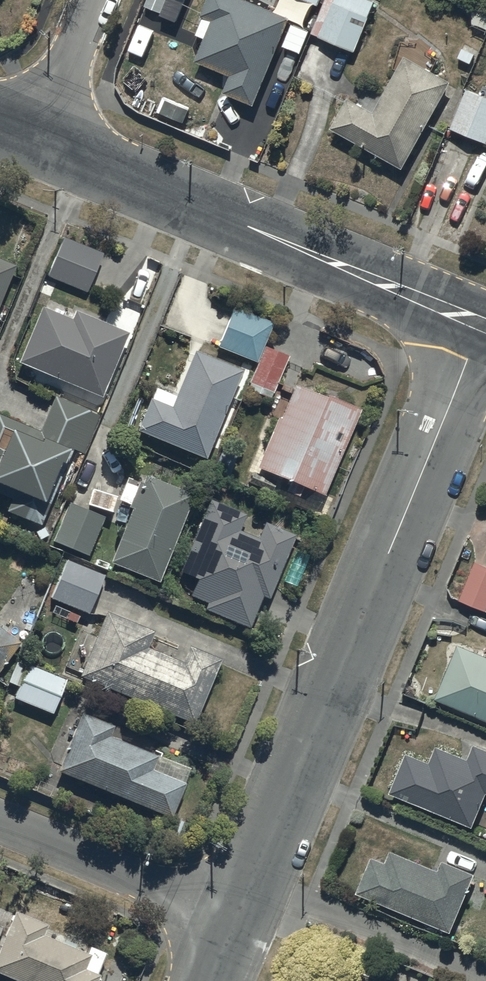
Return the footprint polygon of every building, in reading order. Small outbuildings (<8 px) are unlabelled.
[(196,60),(232,75),(225,91),(255,103),(291,14),(256,0),(208,0),(202,14),(213,19),(196,60)] [(376,1),(374,0),(325,0),(319,13),(324,15),(316,34),(355,50),(376,1)] [(332,127),(401,166),(451,82),(404,55),(373,110),(349,97),(332,127)] [(465,89),(450,127),(485,140),(485,137),(485,97),(465,89)] [(46,273),(85,288),(101,249),(62,233),(46,273)] [(13,260),(0,254),(0,292),(13,260)] [(16,357),(99,392),(126,327),(73,305),(69,314),(39,302),(16,357)] [(231,302),(215,343),(255,358),(271,318),(231,302)] [(263,344),(246,386),(270,395),(287,353),(263,344)] [(134,425),(204,453),(240,365),(191,345),(168,401),(148,393),(134,425)] [(254,463),(322,490),(356,405),(292,379),(278,413),(275,412),(254,463)] [(39,521),(71,445),(82,449),(98,411),(52,392),(37,427),(0,411),(0,490),(10,494),(5,506),(39,521)] [(142,470),(107,558),(157,577),(191,489),(142,470)] [(203,605),(248,624),(261,592),(268,595),(293,531),(263,519),(257,534),(238,527),(245,510),(208,495),(179,567),(195,573),(188,591),(206,598),(203,605)] [(52,537),(87,551),(102,512),(68,498),(52,537)] [(50,594),(87,609),(103,571),(65,556),(50,594)] [(485,607),(485,562),(474,557),(459,596),(485,607)] [(104,606),(77,672),(192,719),(219,654),(187,641),(180,657),(145,643),(152,626),(104,606)] [(18,638),(0,624),(0,662),(18,638)] [(485,717),(485,653),(457,641),(434,695),(485,717)] [(13,694),(51,709),(64,676),(26,660),(13,694)] [(55,767),(169,813),(183,779),(150,765),(156,751),(108,732),(112,721),(79,708),(55,767)] [(389,788),(472,822),(485,788),(485,789),(485,746),(473,740),(467,755),(435,742),(428,758),(405,749),(389,788)] [(356,888),(449,928),(474,870),(442,857),(438,866),(390,846),(385,858),(371,852),(356,888)] [(0,939),(0,971),(26,980),(94,980),(98,971),(84,965),(89,951),(42,931),(46,921),(13,907),(0,939)] [(372,972),(368,980),(394,980),(372,972)]
